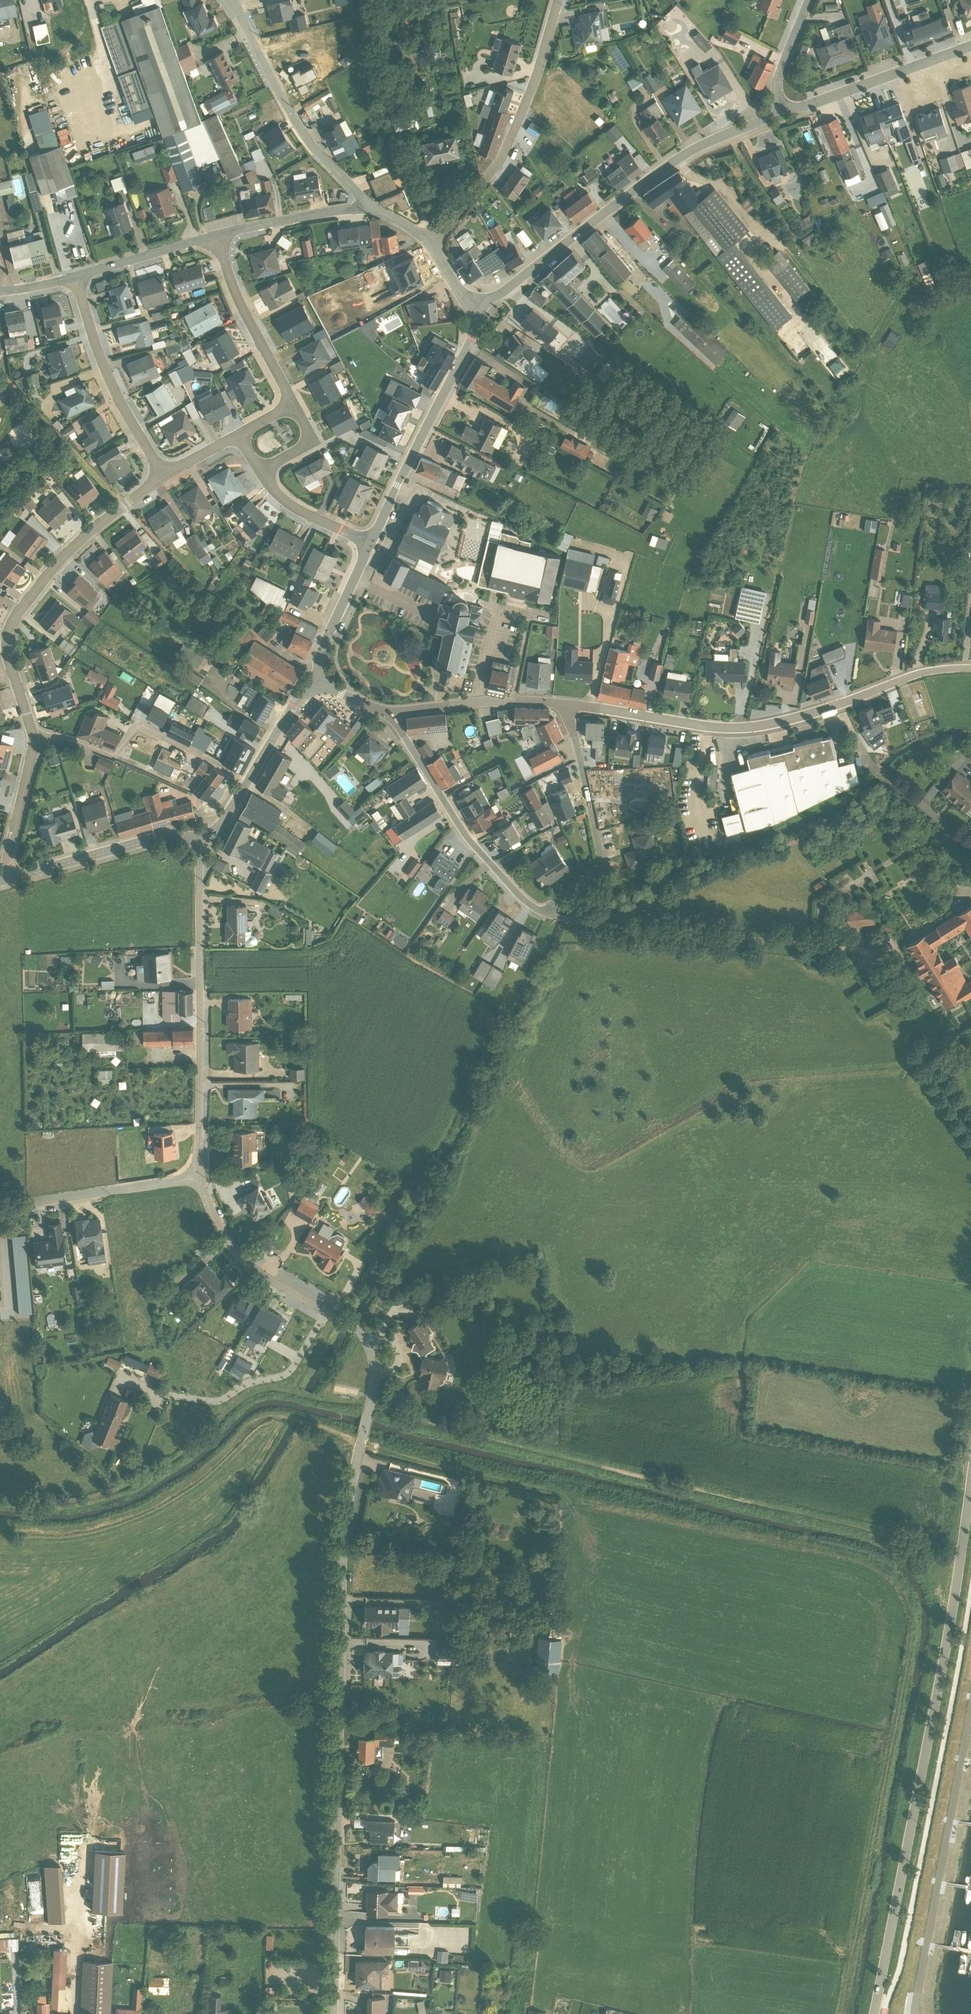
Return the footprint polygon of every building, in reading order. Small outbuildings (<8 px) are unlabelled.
[(12,0),(0,0),(0,20),(16,16),(12,0)] [(44,10),(52,8),(53,9),(61,7),(59,0),(42,0),(44,10)] [(142,3),(132,6),(136,15),(157,8),(154,0),(141,0),(142,3)] [(218,26),(214,17),(209,19),(206,12),(207,11),(203,3),(199,4),(197,0),(182,0),(187,10),(183,11),(187,22),(191,20),(198,35),(218,26)] [(307,27),(304,14),(295,16),(292,2),(291,2),(291,0),(267,0),(269,7),(270,7),(273,21),(288,18),(291,31),(307,27)] [(776,18),(780,8),(777,6),(778,5),(779,5),(781,0),(758,0),(755,6),(768,11),(767,14),(776,18)] [(967,16),(970,14),(970,0),(961,0),(967,16)] [(152,106),(164,135),(201,121),(160,7),(157,8),(136,15),(101,28),(132,113),(152,106)] [(943,9),(947,20),(953,18),(949,7),(943,9)] [(723,9),(721,15),(728,18),(731,13),(723,9)] [(858,17),(870,51),(892,43),(880,9),(858,17)] [(951,31),(945,16),(931,21),(927,10),(918,14),(921,24),(903,31),(908,47),(951,31)] [(452,28),(462,26),(460,21),(463,20),(462,16),(459,17),(458,11),(449,13),(452,28)] [(605,26),(602,12),(580,16),(581,23),(576,24),(578,34),(574,35),(577,48),(585,47),(585,46),(603,42),(600,27),(605,26)] [(49,42),(45,23),(32,26),(36,45),(49,42)] [(853,36),(849,23),(827,31),(825,27),(819,29),(826,46),(817,49),(823,67),(854,56),(848,38),(853,36)] [(728,26),(721,37),(735,45),(741,33),(728,26)] [(712,46),(699,31),(692,38),(705,53),(712,46)] [(511,75),(520,45),(502,39),(493,69),(511,75)] [(189,42),(175,48),(186,72),(199,66),(189,42)] [(809,47),(802,44),(798,55),(805,57),(809,47)] [(222,52),(208,60),(222,87),(240,79),(235,69),(232,70),(222,52)] [(747,81),(761,88),(773,64),(754,54),(747,67),(753,70),(747,81)] [(346,56),(339,61),(344,68),(351,62),(346,56)] [(698,64),(691,68),(695,76),(695,77),(709,100),(721,92),(722,95),(732,89),(718,63),(708,68),(707,67),(702,70),(698,64)] [(310,91),(306,82),(318,76),(313,66),(301,72),(299,69),(291,73),(295,80),(294,81),(301,95),(310,91)] [(644,70),(638,73),(651,93),(664,85),(658,75),(652,78),(650,74),(647,75),(644,70)] [(642,84),(636,75),(626,81),(632,91),(642,84)] [(693,114),(700,110),(684,85),(662,99),(677,123),(693,114)] [(970,85),(952,91),(957,105),(952,107),(957,125),(970,120),(970,89),(970,85)] [(238,103),(230,88),(204,101),(212,115),(217,113),(238,103)] [(506,111),(513,92),(513,91),(505,89),(503,93),(496,91),(493,98),(487,96),(484,103),(485,103),(491,106),(490,106),(506,111)] [(329,90),(303,105),(305,110),(305,111),(308,117),(309,116),(316,112),(313,106),(323,100),(323,101),(327,99),(328,100),(333,97),(329,90)] [(617,99),(613,92),(608,96),(613,102),(617,99)] [(650,134),(654,141),(666,133),(657,119),(664,115),(656,102),(639,112),(643,118),(638,121),(647,136),(650,134)] [(506,111),(490,106),(490,107),(483,104),(479,115),(486,118),(481,133),(477,132),(473,144),(480,146),(477,152),(494,158),(510,113),(506,111)] [(899,104),(876,112),(885,137),(894,134),(897,140),(910,135),(899,104)] [(924,113),(916,116),(925,142),(947,135),(939,108),(930,111),(930,113),(925,115),(924,113)] [(393,118),(409,113),(408,109),(392,114),(393,118)] [(876,112),(859,118),(868,143),(875,141),(878,144),(879,145),(881,145),(887,143),(876,112)] [(217,114),(201,121),(164,135),(163,136),(182,191),(204,183),(197,166),(220,158),(229,179),(231,179),(246,172),(254,169),(255,169),(252,160),(247,162),(245,159),(238,161),(217,114)] [(594,121),(599,126),(604,121),(599,116),(594,121)] [(411,117),(394,122),(396,130),(413,125),(411,117)] [(848,147),(836,118),(814,128),(817,136),(821,135),(823,140),(819,142),(823,152),(820,153),(823,159),(848,147)] [(345,157),(360,149),(354,137),(345,120),(340,123),(340,122),(331,127),(332,129),(324,133),(331,144),(331,145),(330,145),(338,160),(345,156),(345,157)] [(264,134),(280,158),(295,148),(278,124),(264,134)] [(615,126),(605,133),(609,137),(612,135),(615,139),(622,134),(615,126)] [(35,136),(40,152),(57,146),(52,130),(35,136)] [(251,152),(255,162),(264,158),(266,162),(269,161),(256,135),(254,135),(252,131),(244,135),(246,140),(253,136),(258,148),(251,152)] [(427,162),(460,155),(456,136),(423,143),(427,162)] [(912,160),(914,165),(922,163),(920,157),(918,158),(911,140),(905,142),(909,155),(914,154),(916,159),(912,160)] [(51,191),(55,202),(76,196),(67,168),(60,145),(28,156),(39,189),(37,190),(38,194),(42,194),(51,191)] [(361,149),(364,154),(370,151),(368,146),(361,149)] [(849,148),(848,147),(833,154),(843,177),(843,178),(857,172),(848,149),(849,148)] [(966,169),(970,167),(970,148),(960,152),(966,169)] [(356,158),(363,155),(360,149),(353,153),(356,158)] [(780,149),(772,152),(772,154),(759,159),(766,179),(771,178),(772,182),(775,184),(781,181),(782,179),(780,174),(787,171),(780,149)] [(617,161),(604,171),(617,189),(631,179),(642,170),(629,152),(617,161)] [(964,166),(959,153),(954,155),(954,154),(939,159),(944,173),(958,169),(958,168),(964,166)] [(172,163),(172,162),(161,167),(167,184),(178,180),(172,163)] [(598,175),(590,165),(584,170),(586,173),(580,178),(585,185),(598,175)] [(386,166),(372,172),(375,178),(370,180),(378,200),(384,205),(397,200),(401,209),(409,205),(402,190),(399,191),(394,180),(393,180),(389,172),(386,166)] [(519,171),(516,169),(501,190),(515,199),(530,178),(529,178),(533,172),(523,166),(519,171)] [(262,212),(272,210),(271,202),(273,201),(269,180),(261,181),(257,177),(254,169),(246,172),(254,189),(259,213),(262,212)] [(829,180),(825,169),(819,172),(824,182),(829,180)] [(889,169),(875,175),(882,191),(883,191),(886,197),(892,194),(889,188),(896,185),(889,169)] [(734,242),(749,229),(716,188),(705,196),(700,189),(695,192),(678,170),(662,180),(660,182),(706,242),(773,331),(791,316),(792,315),(734,242)] [(32,173),(31,172),(24,174),(24,175),(28,192),(27,193),(33,212),(42,210),(42,209),(37,190),(32,173)] [(251,212),(251,214),(259,213),(254,189),(246,172),(231,179),(234,186),(236,200),(238,200),(239,207),(243,207),(245,213),(251,212)] [(946,185),(942,174),(938,175),(942,187),(946,185)] [(126,187),(122,176),(111,180),(115,191),(126,187)] [(291,198),(294,200),(298,199),(300,197),(313,195),(314,196),(321,195),(318,176),(293,180),(295,189),(293,190),(291,194),(291,198)] [(0,182),(0,195),(6,194),(7,199),(6,199),(9,209),(16,207),(10,180),(0,182)] [(660,182),(644,194),(653,207),(665,198),(670,205),(668,207),(677,218),(683,213),(660,182)] [(538,197),(547,191),(542,184),(535,189),(535,188),(532,190),(538,197)] [(168,217),(178,213),(175,207),(173,205),(172,202),(176,201),(174,196),(172,190),(170,191),(169,187),(146,194),(150,209),(155,208),(158,216),(167,213),(168,217)] [(776,187),(769,192),(780,209),(780,208),(783,213),(789,209),(786,205),(787,204),(776,187)] [(574,189),(563,197),(569,205),(565,209),(574,222),(597,205),(587,192),(580,197),(574,189)] [(884,200),(881,192),(868,197),(871,205),(884,200)] [(756,206),(749,197),(740,204),(747,213),(756,206)] [(829,204),(827,198),(820,201),(822,207),(829,204)] [(837,198),(830,201),(833,206),(839,203),(837,198)] [(123,203),(103,209),(106,216),(109,215),(111,223),(106,225),(109,235),(112,234),(112,235),(131,228),(123,203)] [(895,224),(886,204),(879,207),(881,211),(874,214),(881,230),(895,224)] [(443,205),(437,208),(441,214),(446,211),(443,205)] [(490,224),(498,219),(488,205),(480,210),(490,224)] [(758,205),(754,208),(760,214),(763,211),(758,205)] [(144,208),(136,211),(140,222),(147,219),(144,208)] [(561,224),(550,209),(532,222),(544,237),(561,224)] [(799,220),(802,229),(812,226),(808,216),(799,220)] [(639,218),(625,229),(637,243),(639,241),(648,252),(656,246),(647,235),(651,232),(639,218)] [(396,233),(395,233),(381,235),(379,220),(370,221),(373,245),(360,248),(361,260),(375,259),(375,254),(382,253),(383,252),(398,249),(396,233)] [(92,223),(86,224),(90,235),(95,233),(92,223)] [(510,267),(523,260),(508,232),(504,234),(499,224),(488,229),(498,247),(507,262),(510,267)] [(341,247),(372,243),(370,225),(339,229),(341,247)] [(14,266),(31,262),(25,236),(23,228),(5,233),(14,266)] [(888,228),(882,230),(885,236),(891,233),(888,228)] [(600,235),(596,230),(583,242),(617,283),(631,295),(638,288),(626,277),(632,272),(602,234),(600,235)] [(32,233),(25,236),(31,262),(47,257),(40,231),(32,233)] [(482,253),(467,231),(456,239),(466,252),(453,261),(467,281),(470,282),(483,273),(476,262),(480,259),(478,256),(482,253)] [(819,234),(817,231),(813,234),(813,233),(802,240),(805,246),(816,239),(815,237),(819,234)] [(483,236),(491,249),(496,246),(492,239),(493,238),(490,232),(483,236)] [(292,242),(282,235),(277,242),(287,249),(292,242)] [(301,241),(305,257),(313,255),(310,239),(301,241)] [(891,253),(888,241),(879,243),(882,255),(891,253)] [(652,251),(662,263),(672,255),(663,243),(652,251)] [(498,247),(476,262),(483,273),(507,262),(498,247)] [(251,254),(257,276),(279,270),(274,249),(251,254)] [(541,280),(594,336),(608,324),(568,282),(585,266),(572,251),(553,268),(541,280)] [(764,262),(796,301),(810,290),(779,251),(764,262)] [(413,257),(392,266),(403,292),(424,282),(421,274),(419,274),(416,267),(418,267),(413,257)] [(695,283),(672,260),(662,270),(684,293),(695,283)] [(917,264),(925,286),(934,282),(926,261),(917,264)] [(350,263),(340,268),(345,279),(355,274),(350,263)] [(206,284),(200,265),(173,273),(178,292),(206,284)] [(169,301),(161,276),(138,282),(141,294),(136,296),(141,315),(142,315),(148,313),(146,308),(169,301)] [(277,282),(260,291),(270,309),(296,295),(299,299),(305,296),(303,292),(297,295),(288,278),(278,284),(277,282)] [(96,283),(98,291),(104,289),(102,281),(96,283)] [(124,314),(126,318),(135,315),(126,285),(110,290),(114,304),(109,305),(113,317),(124,314)] [(533,289),(527,297),(540,307),(546,298),(533,289)] [(436,306),(435,300),(415,302),(415,306),(414,307),(415,311),(416,312),(417,321),(437,318),(436,307),(436,306)] [(185,317),(195,336),(222,321),(211,302),(185,317)] [(43,324),(46,337),(66,333),(63,320),(61,320),(57,304),(41,308),(44,324),(43,324)] [(730,350),(681,305),(678,308),(678,309),(668,320),(668,321),(715,365),(716,365),(730,350)] [(287,341),(314,327),(303,306),(276,320),(287,341)] [(532,309),(521,323),(528,329),(529,329),(538,336),(539,334),(548,342),(557,331),(548,324),(549,323),(532,309)] [(27,339),(22,311),(5,314),(9,337),(4,338),(6,353),(34,348),(32,338),(27,339)] [(152,313),(153,321),(165,317),(161,311),(152,313)] [(375,319),(358,327),(372,341),(378,335),(374,329),(379,326),(375,319)] [(153,349),(178,343),(177,340),(176,338),(164,341),(164,340),(154,342),(149,320),(117,328),(121,343),(135,339),(137,347),(152,344),(153,349)] [(166,323),(151,326),(152,331),(168,328),(166,323)] [(415,347),(428,341),(422,328),(409,334),(415,347)] [(227,331),(203,344),(207,353),(213,366),(218,363),(219,364),(220,363),(223,369),(236,363),(232,356),(238,352),(227,331)] [(504,344),(498,351),(502,354),(503,353),(514,362),(518,358),(520,359),(523,355),(529,360),(536,352),(530,347),(531,347),(518,336),(517,337),(513,334),(508,339),(507,339),(504,343),(504,344)] [(191,347),(187,338),(178,343),(183,352),(191,347)] [(299,363),(304,373),(331,358),(321,339),(300,349),(306,360),(299,363)] [(165,346),(168,354),(182,351),(178,343),(165,346)] [(446,369),(454,356),(434,344),(428,353),(434,357),(431,360),(446,369)] [(48,367),(51,377),(77,368),(69,346),(47,354),(51,366),(48,367)] [(197,360),(190,348),(183,352),(190,364),(197,360)] [(603,358),(591,348),(579,362),(590,372),(603,358)] [(202,357),(199,351),(194,354),(197,360),(202,357)] [(150,378),(152,383),(161,377),(160,375),(151,354),(128,364),(136,384),(150,378)] [(423,355),(416,367),(412,375),(415,377),(414,379),(431,395),(446,369),(431,360),(423,355)] [(489,366),(475,357),(460,381),(509,411),(523,390),(512,383),(508,388),(485,374),(489,366)] [(189,365),(190,364),(186,358),(177,362),(179,365),(167,371),(168,373),(175,369),(176,371),(189,365)] [(611,359),(596,373),(604,382),(619,368),(611,359)] [(246,366),(242,360),(235,364),(238,370),(246,366)] [(334,374),(345,368),(341,360),(340,360),(329,366),(332,372),(310,383),(321,405),(346,391),(340,379),(339,379),(338,380),(334,374)] [(190,364),(176,371),(182,384),(195,377),(197,380),(211,381),(212,372),(193,371),(190,364)] [(247,368),(227,379),(232,389),(227,392),(232,400),(238,396),(243,405),(256,397),(249,383),(254,380),(247,368)] [(20,373),(13,369),(10,375),(17,379),(20,373)] [(182,384),(175,369),(168,373),(175,387),(182,384)] [(39,386),(35,373),(25,376),(29,386),(26,387),(27,391),(39,386)] [(387,440),(396,444),(402,432),(399,429),(399,428),(400,429),(404,422),(406,423),(410,415),(408,414),(411,407),(410,406),(411,405),(415,407),(421,394),(391,379),(385,391),(393,395),(393,396),(381,419),(385,422),(378,435),(366,429),(360,432),(385,445),(387,440)] [(57,400),(65,417),(93,404),(86,389),(82,382),(64,391),(66,396),(57,400)] [(164,384),(143,396),(155,417),(176,404),(164,384)] [(210,389),(197,396),(200,401),(199,402),(210,423),(231,412),(220,391),(213,395),(210,389)] [(530,401),(536,405),(542,394),(536,390),(530,401)] [(198,415),(191,402),(185,405),(192,418),(198,415)] [(357,424),(347,404),(327,415),(337,435),(357,424)] [(735,407),(725,421),(736,429),(746,415),(735,407)] [(171,415),(159,422),(168,437),(163,440),(164,443),(162,444),(164,447),(171,443),(172,445),(195,431),(184,413),(173,420),(171,415)] [(80,440),(86,451),(111,436),(99,415),(82,425),(88,436),(80,440)] [(498,448),(508,429),(485,417),(478,432),(466,426),(460,436),(492,452),(495,446),(498,448)] [(57,420),(52,424),(57,431),(63,427),(57,420)] [(72,424),(61,430),(64,437),(68,434),(71,439),(76,436),(73,431),(75,430),(72,424)] [(359,424),(352,428),(355,434),(362,430),(359,424)] [(565,436),(560,446),(584,459),(590,447),(573,437),(571,440),(565,436)] [(543,441),(540,447),(552,454),(556,448),(543,441)] [(354,447),(346,444),(344,448),(352,452),(354,447)] [(377,477),(387,455),(363,444),(360,450),(363,452),(360,457),(356,455),(352,465),(377,477)] [(451,444),(445,458),(461,466),(463,462),(476,468),(481,457),(476,454),(475,456),(451,444)] [(130,468),(117,447),(97,459),(110,481),(130,468)] [(71,452),(65,457),(69,462),(74,457),(71,452)] [(331,471),(324,457),(296,472),(303,485),(310,490),(321,484),(318,478),(331,471)] [(415,471),(459,489),(465,478),(451,471),(421,458),(415,471)] [(484,471),(490,474),(495,463),(484,458),(482,462),(488,465),(484,471)] [(214,489),(222,503),(243,491),(229,467),(228,467),(209,478),(209,479),(210,481),(208,483),(212,490),(214,489)] [(82,506),(99,493),(98,492),(80,469),(73,475),(77,479),(67,487),(82,506)] [(338,501),(358,511),(366,495),(368,495),(371,488),(350,477),(338,501)] [(211,506),(198,486),(181,497),(196,521),(213,510),(217,516),(223,513),(216,503),(211,506)] [(43,505),(37,511),(54,529),(66,518),(68,520),(74,514),(55,495),(50,500),(46,496),(41,502),(43,505)] [(18,500),(14,505),(19,509),(23,505),(18,500)] [(267,519),(249,500),(236,513),(242,521),(239,524),(242,528),(242,529),(251,538),(252,538),(257,533),(255,531),(267,519)] [(420,556),(434,563),(438,552),(449,548),(445,539),(446,537),(448,537),(451,531),(449,530),(454,520),(452,514),(441,509),(443,506),(428,500),(427,502),(422,504),(417,513),(414,512),(407,526),(408,527),(406,531),(405,530),(398,545),(399,546),(394,557),(410,565),(415,567),(420,556)] [(177,548),(187,541),(180,530),(183,527),(169,505),(149,518),(167,545),(173,541),(177,548)] [(658,511),(646,505),(641,516),(652,522),(658,511)] [(22,512),(15,507),(13,511),(14,511),(13,513),(19,516),(22,512)] [(665,509),(659,518),(668,523),(673,514),(665,509)] [(0,541),(7,546),(10,542),(33,559),(47,540),(24,523),(15,535),(9,530),(0,541)] [(122,560),(127,566),(131,563),(137,558),(140,562),(146,557),(141,550),(147,545),(134,528),(115,542),(126,557),(122,560)] [(279,528),(269,547),(294,559),(303,541),(279,528)] [(556,547),(566,551),(573,535),(563,531),(556,547)] [(527,597),(550,601),(560,557),(529,549),(530,542),(519,539),(516,535),(500,532),(498,542),(487,539),(477,585),(508,592),(510,596),(523,599),(527,597)] [(212,559),(194,533),(186,538),(203,565),(212,559)] [(664,550),(667,541),(657,537),(654,546),(664,550)] [(201,542),(207,552),(215,547),(212,542),(207,545),(205,540),(201,542)] [(560,585),(586,591),(595,592),(601,567),(593,564),(595,554),(568,547),(560,585)] [(335,558),(314,548),(304,569),(325,579),(335,558)] [(875,548),(870,578),(880,579),(885,550),(875,548)] [(162,549),(154,554),(158,559),(151,563),(155,568),(169,559),(162,549)] [(108,554),(105,551),(100,555),(88,565),(109,590),(115,585),(112,581),(123,572),(113,560),(117,556),(113,551),(108,554)] [(10,587),(25,569),(5,553),(0,559),(0,579),(10,587)] [(598,555),(595,564),(607,567),(609,559),(598,555)] [(438,601),(447,585),(409,566),(410,565),(394,557),(393,556),(383,576),(400,584),(401,582),(438,601)] [(246,559),(242,566),(248,569),(251,562),(246,559)] [(621,573),(609,570),(607,576),(604,576),(600,592),(604,593),(602,600),(603,602),(611,604),(614,603),(620,581),(620,580),(621,573)] [(312,580),(294,571),(290,578),(295,581),(293,585),(296,587),(289,600),(306,609),(311,599),(314,601),(318,593),(308,587),(312,580)] [(83,616),(94,624),(100,618),(90,610),(99,598),(95,596),(97,593),(91,589),(93,587),(78,575),(71,583),(73,584),(66,593),(83,607),(84,606),(88,609),(83,616)] [(285,591),(256,576),(250,588),(266,602),(284,611),(288,602),(286,600),(287,598),(283,596),(285,591)] [(207,589),(209,592),(217,581),(214,578),(211,582),(209,584),(210,585),(207,589)] [(386,580),(380,590),(392,596),(397,586),(386,580)] [(952,614),(952,609),(942,608),(943,585),(927,584),(926,597),(925,608),(933,609),(932,617),(933,617),(932,631),(938,632),(938,638),(938,639),(947,639),(947,638),(948,638),(948,632),(950,632),(951,627),(952,618),(951,617),(952,614)] [(759,622),(766,592),(741,586),(734,617),(759,622)] [(911,595),(903,594),(901,605),(910,606),(911,595)] [(345,611),(352,614),(359,602),(351,598),(345,611)] [(433,656),(432,659),(432,660),(433,661),(433,662),(434,663),(436,664),(442,665),(440,674),(450,676),(451,671),(451,672),(452,672),(453,672),(454,672),(455,671),(455,670),(455,669),(456,669),(456,670),(456,672),(457,673),(458,674),(459,674),(461,675),(462,674),(463,673),(464,672),(464,671),(465,671),(476,623),(479,624),(482,607),(470,604),(469,610),(469,608),(469,606),(468,604),(467,603),(466,602),(464,601),(463,600),(461,600),(460,600),(458,600),(457,600),(456,601),(455,602),(454,603),(453,604),(452,606),(439,603),(437,614),(439,615),(435,630),(443,632),(438,654),(437,654),(436,654),(434,655),(433,656)] [(56,601),(39,622),(53,634),(62,623),(71,630),(80,620),(56,601)] [(260,613),(265,615),(270,604),(266,602),(260,613)] [(815,607),(808,605),(807,610),(806,610),(804,622),(812,624),(814,611),(815,607)] [(296,654),(297,651),(305,655),(308,648),(309,648),(312,642),(311,642),(318,627),(280,609),(278,609),(274,615),(274,616),(279,618),(279,619),(296,627),(291,637),(284,634),(280,642),(287,646),(285,649),(286,649),(295,654),(296,654)] [(653,617),(651,622),(663,626),(665,621),(653,617)] [(868,619),(863,649),(872,650),(873,648),(894,651),(897,631),(879,628),(880,621),(868,619)] [(702,622),(694,620),(692,628),(700,630),(702,622)] [(557,626),(546,625),(545,636),(546,637),(557,637),(558,626),(557,626)] [(263,626),(257,633),(266,642),(273,635),(263,626)] [(244,627),(228,649),(242,658),(241,659),(265,675),(267,673),(290,688),(301,671),(255,640),(257,637),(244,627)] [(641,646),(640,646),(641,638),(635,636),(633,644),(629,643),(626,651),(610,647),(602,674),(625,679),(628,664),(637,666),(641,646)] [(63,638),(58,646),(70,655),(76,648),(63,638)] [(818,655),(823,666),(811,671),(810,682),(807,683),(813,699),(833,691),(830,683),(833,681),(826,664),(844,657),(845,653),(842,645),(818,655)] [(48,646),(29,653),(31,661),(34,660),(41,680),(58,674),(48,646)] [(578,648),(567,648),(565,678),(579,678),(583,678),(583,681),(591,681),(593,661),(578,660),(578,648)] [(707,679),(721,679),(721,678),(743,679),(744,661),(737,660),(737,657),(737,648),(730,648),(729,654),(714,653),(714,660),(708,659),(707,679)] [(676,656),(667,653),(664,666),(672,669),(676,656)] [(780,656),(770,655),(770,660),(769,660),(766,681),(783,683),(782,688),(791,689),(795,663),(779,661),(780,656)] [(550,663),(550,658),(538,657),(538,662),(529,661),(527,685),(548,687),(550,663)] [(489,686),(488,690),(503,694),(504,689),(511,691),(516,666),(493,661),(488,686),(489,686)] [(663,664),(652,662),(648,678),(659,680),(663,664)] [(97,672),(90,668),(86,676),(97,682),(96,684),(103,688),(109,677),(98,671),(97,672)] [(203,678),(191,670),(186,677),(198,685),(203,678)] [(687,675),(668,671),(664,694),(680,697),(680,698),(687,700),(690,682),(686,681),(687,675)] [(632,689),(601,682),(597,698),(644,709),(647,697),(644,697),(645,690),(633,687),(632,689)] [(244,692),(237,705),(263,720),(274,700),(245,683),(241,690),(244,692)] [(69,684),(41,693),(47,710),(61,705),(62,707),(75,703),(69,684)] [(160,692),(150,687),(148,690),(158,696),(147,715),(162,724),(175,700),(160,692)] [(192,695),(185,706),(202,717),(209,706),(192,695)] [(325,732),(344,747),(356,731),(316,699),(304,714),(317,725),(325,732)] [(871,738),(874,747),(886,743),(877,720),(879,719),(881,722),(895,716),(890,703),(873,710),(872,706),(859,711),(862,719),(860,719),(864,729),(870,727),(874,736),(871,738)] [(548,718),(549,709),(515,708),(514,724),(531,723),(532,722),(539,722),(540,721),(544,722),(544,718),(548,718)] [(93,716),(86,713),(78,734),(114,749),(120,735),(104,729),(109,717),(95,711),(93,716)] [(447,729),(445,713),(406,718),(408,734),(447,729)] [(242,720),(231,714),(227,722),(237,728),(236,731),(244,736),(245,734),(252,738),(259,727),(244,718),(242,720)] [(287,731),(310,760),(325,741),(320,737),(325,732),(317,725),(314,731),(299,717),(287,731)] [(545,745),(562,737),(553,717),(537,725),(536,722),(520,727),(524,738),(532,735),(535,744),(543,740),(545,745)] [(485,721),(489,735),(502,731),(498,718),(485,721)] [(595,760),(602,760),(604,722),(587,721),(585,737),(592,738),(592,747),(595,747),(595,760)] [(174,722),(167,733),(188,744),(195,733),(174,722)] [(198,726),(189,744),(241,772),(254,749),(234,739),(228,749),(213,741),(214,739),(203,732),(204,729),(198,726)] [(618,734),(615,752),(631,755),(635,732),(627,730),(626,735),(618,734)] [(376,739),(367,731),(355,745),(358,747),(356,750),(371,763),(374,761),(378,764),(389,751),(379,743),(378,744),(374,740),(375,739),(376,740),(376,739)] [(645,760),(655,762),(655,758),(656,752),(662,753),(665,736),(650,734),(645,760)] [(822,738),(821,736),(780,746),(746,755),(749,767),(731,772),(740,810),(721,815),(726,835),(775,822),(859,782),(854,761),(844,763),(844,761),(839,762),(839,764),(831,736),(822,738)] [(486,747),(493,744),(492,743),(490,738),(483,741),(486,747)] [(6,768),(12,745),(0,742),(0,766),(6,768)] [(417,748),(425,760),(431,757),(433,752),(430,746),(425,743),(417,748)] [(530,757),(537,771),(562,758),(555,744),(530,757)] [(162,748),(157,759),(179,768),(181,764),(168,758),(171,752),(162,748)] [(292,759),(276,749),(255,785),(281,800),(288,789),(278,783),(292,759)] [(669,751),(667,764),(675,765),(677,753),(669,751)] [(59,762),(57,754),(48,756),(50,765),(59,762)] [(440,756),(427,764),(442,788),(461,776),(454,764),(448,768),(440,756)] [(113,763),(100,757),(95,767),(108,773),(113,763)] [(204,776),(217,785),(224,774),(212,766),(211,767),(202,761),(196,771),(203,776),(204,776)] [(328,776),(338,768),(334,763),(325,772),(328,776)] [(640,785),(671,784),(671,765),(639,767),(640,785)] [(170,766),(166,774),(176,779),(180,771),(170,766)] [(708,766),(706,787),(715,787),(717,767),(708,766)] [(394,845),(442,814),(433,800),(416,811),(406,797),(427,783),(416,767),(387,787),(396,802),(390,807),(399,822),(386,831),(394,845)] [(499,775),(496,769),(489,772),(492,778),(499,775)] [(562,783),(572,780),(568,769),(558,773),(562,783)] [(970,817),(970,779),(970,781),(957,771),(940,791),(970,817)] [(217,785),(204,776),(193,791),(205,800),(217,785)] [(382,783),(378,776),(364,786),(369,793),(382,783)] [(471,791),(468,786),(458,792),(461,798),(458,800),(468,817),(484,808),(474,790),(471,791)] [(532,787),(520,794),(530,811),(542,804),(532,787)] [(551,803),(558,820),(575,813),(565,787),(551,793),(554,802),(551,803)] [(153,828),(195,816),(190,801),(177,804),(175,798),(161,801),(158,792),(142,797),(146,809),(147,809),(153,828)] [(271,835),(298,853),(305,843),(278,823),(280,819),(277,817),(281,810),(252,793),(251,793),(238,819),(249,825),(252,819),(271,831),(270,833),(271,835)] [(636,797),(630,800),(629,805),(635,809),(643,810),(648,807),(649,807),(649,801),(646,798),(636,797)] [(110,825),(103,799),(81,805),(88,831),(110,825)] [(555,817),(547,801),(528,812),(537,827),(555,817)] [(469,819),(476,830),(483,826),(484,828),(504,817),(500,810),(496,812),(492,806),(469,819)] [(120,837),(153,828),(147,809),(146,809),(132,814),(130,810),(113,814),(120,837)] [(65,837),(76,833),(70,811),(53,816),(52,812),(51,812),(41,815),(44,824),(39,826),(41,834),(41,835),(44,834),(46,842),(59,838),(60,839),(65,838),(65,837)] [(507,816),(497,822),(500,828),(510,822),(507,816)] [(387,825),(382,817),(376,822),(381,829),(387,825)] [(249,825),(238,819),(223,848),(260,867),(249,887),(262,893),(263,892),(272,874),(268,872),(278,854),(281,856),(282,855),(282,854),(247,836),(252,826),(249,825)] [(503,846),(520,836),(512,822),(510,822),(500,828),(493,832),(496,839),(498,838),(503,846)] [(337,846),(319,830),(310,841),(329,856),(337,846)] [(659,860),(651,831),(631,837),(635,851),(625,854),(629,868),(659,860)] [(567,842),(564,834),(556,838),(560,846),(567,842)] [(569,869),(552,844),(550,844),(545,847),(544,849),(541,851),(541,853),(542,855),(529,864),(540,879),(540,880),(542,883),(545,886),(554,879),(552,877),(567,867),(569,869)] [(459,866),(440,852),(432,863),(435,866),(433,869),(441,875),(432,888),(440,893),(459,866)] [(399,869),(408,860),(400,853),(392,863),(399,869)] [(421,864),(413,858),(404,872),(411,877),(421,864)] [(229,865),(218,859),(213,868),(224,874),(229,865)] [(826,884),(823,879),(813,886),(816,891),(826,884)] [(474,892),(468,888),(459,901),(461,903),(462,903),(465,905),(467,903),(473,907),(473,908),(470,912),(471,918),(478,922),(483,915),(481,914),(487,905),(483,902),(488,896),(477,888),(474,892)] [(283,912),(271,905),(267,912),(279,919),(283,912)] [(246,945),(253,945),(255,944),(256,942),(257,940),(256,938),(255,936),(253,935),(251,935),(251,931),(248,930),(247,906),(228,906),(228,928),(226,928),(226,939),(245,939),(246,945)] [(957,914),(956,913),(936,926),(944,941),(965,928),(970,938),(970,906),(957,914)] [(439,907),(432,916),(447,926),(448,924),(452,926),(455,920),(452,918),(454,916),(439,907)] [(877,908),(846,912),(847,927),(879,924),(877,908)] [(494,947),(513,920),(499,910),(479,937),(494,947)] [(895,927),(890,919),(882,924),(887,933),(895,927)] [(522,964),(537,935),(522,927),(519,933),(518,933),(506,956),(522,964)] [(970,995),(970,980),(967,982),(958,968),(960,966),(953,955),(944,961),(936,950),(937,948),(935,945),(943,940),(936,928),(906,946),(918,966),(911,970),(917,979),(924,975),(945,1009),(963,997),(965,999),(970,995)] [(408,940),(394,931),(389,938),(403,948),(408,940)] [(142,955),(142,964),(137,965),(138,980),(170,978),(169,953),(142,955)] [(98,966),(102,959),(95,955),(94,956),(90,954),(86,960),(98,966)] [(503,972),(492,965),(483,981),(494,988),(503,972)] [(102,981),(102,989),(114,988),(113,980),(102,981)] [(162,1018),(165,1020),(180,1020),(180,1013),(193,1012),(193,991),(162,991),(162,1018)] [(227,1016),(228,1027),(252,1027),(251,999),(229,999),(229,1016),(227,1016)] [(127,1025),(123,1020),(116,1025),(121,1031),(127,1025)] [(174,1044),(193,1044),(193,1028),(133,1030),(134,1043),(144,1043),(144,1045),(173,1044),(174,1044)] [(962,1033),(970,1048),(970,1028),(962,1033)] [(123,1031),(82,1033),(83,1051),(124,1050),(123,1031)] [(259,1043),(228,1043),(228,1053),(235,1053),(235,1070),(259,1069),(259,1043)] [(304,1077),(304,1067),(290,1066),(290,1077),(304,1077)] [(114,1082),(113,1070),(97,1070),(98,1083),(114,1082)] [(277,1098),(279,1091),(264,1090),(229,1090),(229,1100),(234,1100),(234,1117),(254,1117),(254,1116),(257,1117),(256,1102),(257,1101),(264,1101),(264,1098),(277,1098)] [(265,1133),(265,1126),(230,1126),(229,1131),(228,1131),(228,1140),(233,1140),(233,1166),(252,1166),(252,1150),(255,1150),(256,1131),(257,1131),(257,1133),(265,1133)] [(87,1129),(88,1136),(99,1135),(98,1128),(87,1129)] [(156,1130),(153,1130),(147,1131),(149,1155),(156,1155),(172,1154),(171,1137),(157,1138),(156,1130)] [(294,1173),(282,1175),(286,1191),(298,1188),(294,1173)] [(320,1182),(314,1191),(319,1195),(326,1186),(320,1182)] [(237,1200),(242,1208),(249,1204),(252,1210),(251,1211),(255,1218),(271,1210),(270,1209),(273,1207),(266,1194),(263,1196),(258,1188),(237,1200)] [(309,1222),(319,1206),(315,1203),(317,1200),(310,1196),(308,1199),(303,1197),(300,1201),(295,1198),(289,1209),(294,1212),(293,1213),(309,1222)] [(364,1196),(358,1203),(364,1208),(366,1212),(370,1213),(375,1212),(376,1207),(374,1202),(369,1201),(364,1196)] [(84,1245),(88,1265),(105,1262),(98,1219),(88,1220),(87,1218),(74,1220),(78,1246),(84,1245)] [(32,1242),(36,1267),(65,1263),(60,1223),(46,1224),(48,1240),(32,1242)] [(334,1260),(338,1263),(342,1256),(338,1254),(343,1247),(342,1247),(345,1242),(344,1237),(337,1233),(330,1236),(328,1239),(311,1229),(302,1245),(322,1257),(318,1264),(329,1270),(334,1260)] [(26,1234),(12,1235),(18,1313),(31,1313),(26,1234)] [(214,1301),(232,1284),(225,1276),(221,1280),(206,1265),(182,1288),(192,1298),(196,1295),(203,1303),(210,1297),(214,1301)] [(261,1304),(261,1303),(243,1293),(237,1304),(234,1302),(228,1312),(249,1324),(244,1333),(265,1345),(267,1343),(274,1330),(279,1333),(287,1320),(281,1317),(282,1315),(278,1313),(277,1314),(261,1305),(261,1304)] [(417,1352),(420,1357),(422,1358),(420,1364),(418,1366),(417,1369),(420,1370),(422,1374),(419,1381),(420,1384),(427,1385),(427,1388),(429,1391),(433,1392),(435,1390),(436,1385),(439,1384),(440,1384),(443,1382),(447,1362),(443,1357),(441,1359),(426,1356),(426,1353),(435,1348),(429,1336),(429,1334),(433,1332),(428,1323),(424,1325),(421,1325),(419,1321),(408,1328),(411,1334),(410,1335),(409,1337),(413,1343),(412,1348),(414,1349),(413,1351),(417,1352)] [(125,1354),(122,1362),(157,1377),(164,1380),(168,1372),(165,1370),(166,1367),(161,1365),(159,1369),(125,1354)] [(105,1355),(102,1362),(115,1367),(118,1360),(105,1355)] [(83,1446),(88,1449),(96,1447),(98,1442),(116,1449),(120,1439),(113,1436),(128,1401),(110,1394),(94,1432),(90,1431),(83,1434),(81,1441),(83,1446)] [(379,1473),(375,1489),(398,1494),(399,1493),(409,1496),(415,1472),(384,1465),(382,1473),(379,1473)] [(399,1612),(409,1612),(409,1603),(366,1602),(365,1621),(374,1621),(374,1626),(393,1626),(393,1622),(399,1622),(399,1612)] [(436,1641),(436,1656),(454,1657),(454,1641),(436,1641)] [(366,1647),(366,1659),(365,1660),(364,1666),(366,1667),(366,1669),(375,1669),(375,1672),(384,1673),(384,1670),(399,1670),(401,1669),(403,1667),(404,1663),(401,1660),(399,1660),(399,1648),(393,1648),(393,1646),(386,1646),(386,1645),(374,1645),(374,1647),(366,1647)] [(359,1731),(358,1754),(375,1755),(375,1752),(382,1752),(382,1740),(395,1740),(395,1726),(376,1725),(375,1731),(359,1731)] [(395,1814),(367,1813),(367,1822),(371,1822),(370,1835),(394,1836),(395,1814)] [(73,1860),(72,1827),(60,1827),(61,1861),(73,1860)] [(123,1847),(93,1846),(90,1905),(120,1906),(123,1847)] [(369,1858),(369,1871),(396,1872),(396,1858),(399,1858),(400,1848),(379,1848),(379,1854),(369,1858)] [(60,1885),(58,1861),(44,1862),(48,1918),(63,1917),(61,1885),(60,1885)] [(444,1869),(444,1879),(463,1879),(463,1877),(461,1877),(461,1873),(463,1872),(463,1870),(461,1870),(461,1869),(444,1869)] [(368,1884),(368,1906),(389,1907),(389,1903),(398,1903),(398,1894),(403,1894),(404,1885),(368,1884)] [(477,1892),(477,1884),(462,1884),(462,1892),(477,1892)] [(396,1920),(367,1919),(367,1943),(395,1943),(396,1920)] [(438,1943),(437,1954),(448,1955),(449,1944),(438,1943)] [(66,1944),(52,1944),(49,2013),(69,2013),(70,2007),(66,2006),(66,1994),(63,1993),(66,1944)] [(419,1954),(409,1954),(408,1963),(425,1964),(426,1959),(419,1959),(419,1954)] [(111,1957),(81,1955),(78,2013),(108,2013),(111,1957)] [(358,1955),(357,1979),(382,1979),(382,1965),(389,1965),(390,1955),(358,1955)] [(460,1960),(460,1967),(469,1968),(470,1961),(468,1961),(469,1958),(461,1957),(461,1960),(460,1960)] [(441,1963),(440,1973),(451,1974),(452,1964),(441,1963)] [(149,1987),(168,1987),(168,1968),(149,1968),(149,1987)] [(221,1980),(209,1980),(208,1988),(206,2013),(232,2013),(233,2003),(222,2002),(223,1989),(221,1988),(221,1980)] [(141,1982),(132,1982),(130,2002),(114,2002),(113,2013),(138,2013),(141,1982)] [(193,2013),(201,2013),(202,1991),(194,1990),(193,2013)] [(381,2009),(386,2009),(386,1991),(368,1990),(367,2008),(357,2008),(357,2013),(381,2013),(381,2009)] [(427,2008),(424,1994),(417,1995),(420,2009),(427,2008)] [(45,1997),(35,1998),(36,2011),(45,2010),(45,1997)] [(431,2003),(430,2013),(443,2013),(444,2004),(431,2003)] [(455,2005),(446,2005),(445,2013),(454,2013),(455,2005)]
